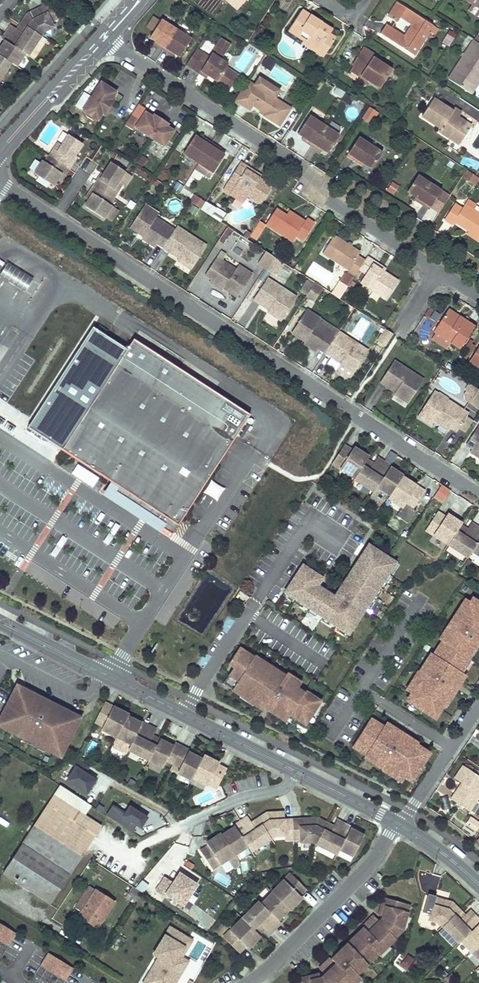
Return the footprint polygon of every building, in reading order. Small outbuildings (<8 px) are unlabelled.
[(238,8),(245,0),(229,0),(238,8)] [(471,4),(478,9),(478,0),(465,0),(471,4)] [(27,15),(20,25),(24,28),(27,30),(28,28),(40,36),(43,32),(54,27),(52,21),(57,19),(49,2),(41,5),(43,9),(32,14),(32,13),(27,15)] [(431,24),(397,2),(388,16),(397,22),(400,16),(412,24),(404,36),(386,24),(380,34),(413,55),(429,31),(428,30),(431,24)] [(471,4),(467,10),(478,18),(478,9),(471,4)] [(332,30),(302,10),(289,29),(303,38),(319,48),(321,45),(327,48),(335,36),(330,33),(332,30)] [(192,38),(162,19),(151,37),(156,40),(160,43),(158,46),(170,53),(172,50),(177,53),(181,56),(192,38)] [(11,26),(7,32),(19,41),(15,47),(24,53),(27,55),(40,36),(28,28),(27,30),(24,28),(21,32),(17,30),(11,26)] [(0,49),(0,56),(10,63),(15,66),(24,53),(15,47),(19,41),(7,32),(2,39),(5,42),(0,49)] [(451,45),(453,33),(446,32),(443,44),(451,45)] [(223,36),(218,44),(228,50),(233,42),(223,36)] [(322,56),(327,48),(321,45),(319,48),(303,38),(301,42),(322,56)] [(474,40),(449,79),(469,92),(478,77),(478,43),(474,40)] [(209,54),(214,47),(207,42),(202,50),(209,54)] [(218,44),(213,53),(223,59),(228,50),(218,44)] [(374,54),(363,47),(352,64),(363,71),(360,75),(367,80),(379,88),(391,70),(372,57),(374,54)] [(223,59),(213,53),(211,57),(197,49),(187,64),(200,73),(202,70),(209,74),(219,80),(229,63),(223,59)] [(10,63),(0,56),(0,78),(10,63)] [(360,75),(363,71),(352,64),(348,70),(359,77),(360,75)] [(364,85),(367,80),(360,75),(359,77),(357,80),(364,85)] [(472,94),(478,84),(478,77),(469,92),(472,94)] [(102,121),(106,114),(115,100),(120,92),(103,82),(86,111),(102,121)] [(267,83),(253,105),(261,109),(267,113),(265,116),(279,126),(291,108),(283,102),(275,97),(280,91),(267,83)] [(288,96),(280,91),(275,97),(283,102),(288,96)] [(453,111),(433,98),(421,117),(441,129),(439,132),(459,145),(471,126),(457,117),(452,114),(453,111)] [(115,100),(106,114),(109,116),(117,102),(115,100)] [(370,122),(377,111),(369,105),(362,116),(370,122)] [(457,117),(460,113),(455,109),(453,111),(452,114),(457,117)] [(170,128),(156,118),(148,114),(139,129),(167,147),(177,132),(170,128)] [(340,134),(310,114),(299,132),(304,135),(308,137),(305,141),(318,149),(320,146),(323,147),(328,151),(340,134)] [(158,115),(156,118),(170,128),(172,124),(158,115)] [(82,142),(69,134),(62,144),(58,142),(50,155),(64,165),(68,159),(70,161),(74,154),(82,142)] [(382,151),(359,136),(347,155),(355,159),(356,157),(364,162),(372,167),(382,151)] [(206,142),(202,140),(198,137),(186,154),(215,173),(227,156),(221,152),(218,150),(220,147),(208,139),(206,142)] [(76,155),(74,154),(70,161),(68,159),(64,165),(66,165),(68,167),(76,155)] [(64,165),(50,155),(46,161),(44,159),(36,172),(54,184),(58,178),(66,165),(64,165)] [(262,179),(248,170),(251,167),(243,162),(230,183),(263,205),(274,187),(262,179)] [(126,171),(113,163),(105,175),(101,181),(103,182),(99,188),(114,197),(123,184),(119,181),(126,171)] [(68,167),(66,165),(58,178),(61,180),(69,167),(68,167)] [(251,167),(248,170),(262,179),(264,175),(251,167)] [(478,176),(466,169),(462,176),(473,183),(478,176)] [(101,181),(105,175),(103,173),(96,185),(98,187),(99,188),(103,182),(101,181)] [(442,190),(420,175),(409,191),(418,196),(425,201),(424,204),(431,208),(442,190)] [(394,193),(398,184),(390,180),(385,189),(394,193)] [(96,185),(95,185),(87,197),(90,199),(98,187),(96,185)] [(99,188),(98,187),(90,199),(86,205),(104,216),(105,214),(112,204),(110,202),(114,197),(99,188)] [(218,208),(208,201),(203,208),(213,215),(218,208)] [(445,218),(453,223),(455,220),(470,229),(478,236),(478,212),(465,203),(461,208),(455,203),(445,218)] [(119,208),(112,204),(105,214),(112,218),(119,208)] [(158,212),(144,204),(130,226),(138,231),(140,228),(145,232),(143,235),(142,237),(155,245),(157,242),(164,246),(175,229),(169,226),(167,229),(159,224),(162,221),(155,217),(158,212)] [(213,215),(222,221),(227,213),(218,208),(213,215)] [(292,219),(287,216),(277,210),(267,226),(293,243),(297,237),(304,242),(316,224),(309,219),(306,222),(295,215),(292,219)] [(207,245),(177,226),(175,229),(164,246),(171,251),(174,247),(183,252),(180,257),(179,259),(192,268),(207,245)] [(470,229),(467,233),(478,241),(478,236),(470,229)] [(324,254),(357,275),(360,269),(365,262),(359,257),(362,253),(336,236),(324,254)] [(174,247),(171,251),(180,257),(183,252),(174,247)] [(285,261),(274,254),(266,267),(272,271),(275,267),(279,270),(285,261)] [(365,262),(360,269),(367,274),(361,283),(388,300),(399,281),(385,272),(374,265),(376,262),(368,256),(365,262)] [(222,261),(216,257),(205,274),(212,278),(210,281),(223,290),(224,287),(226,285),(231,288),(229,291),(238,296),(252,274),(239,265),(236,270),(229,265),(227,269),(220,264),(222,261)] [(229,265),(222,261),(220,264),(227,269),(229,265)] [(342,274),(346,268),(335,262),(331,267),(342,274)] [(376,262),(374,265),(385,272),(387,269),(376,262)] [(8,263),(0,275),(25,291),(33,279),(8,263)] [(319,281),(326,275),(317,263),(310,268),(319,281)] [(297,297),(268,278),(254,298),(261,303),(264,299),(273,304),(270,309),(269,311),(282,320),(297,297)] [(340,298),(347,285),(339,280),(331,293),(340,298)] [(323,288),(315,283),(307,295),(315,300),(323,288)] [(273,304),(264,299),(261,303),(270,309),(273,304)] [(451,308),(449,311),(460,319),(462,316),(451,308)] [(319,318),(306,309),(291,331),(300,337),(302,334),(307,337),(305,340),(304,342),(317,351),(319,348),(326,352),(337,335),(331,331),(329,334),(321,330),(323,326),(317,322),(319,318)] [(460,319),(449,311),(436,331),(462,348),(477,326),(462,316),(460,319)] [(268,313),(263,319),(275,328),(280,321),(268,313)] [(331,331),(323,326),(321,330),(329,334),(331,331)] [(387,328),(378,340),(386,345),(394,332),(387,328)] [(133,339),(126,351),(92,329),(28,427),(61,449),(114,483),(108,491),(172,533),(219,461),(249,414),(133,339)] [(369,351),(339,331),(337,335),(326,352),(333,356),(335,352),(344,358),(341,362),(340,364),(354,373),(369,351)] [(467,360),(476,346),(472,344),(463,357),(467,360)] [(335,352),(333,356),(341,362),(344,358),(335,352)] [(424,380),(394,361),(381,381),(388,385),(390,381),(400,387),(395,393),(409,402),(424,380)] [(390,381),(388,385),(397,391),(400,387),(390,381)] [(461,398),(478,407),(478,388),(469,383),(461,398)] [(456,404),(435,390),(419,414),(432,423),(435,419),(438,415),(441,417),(438,421),(450,429),(452,426),(457,430),(458,429),(465,418),(469,413),(462,408),(460,412),(453,408),(456,404)] [(290,417),(284,430),(290,433),(295,420),(290,417)] [(470,422),(465,418),(458,429),(463,432),(470,422)] [(477,427),(466,444),(473,448),(471,451),(478,456),(478,428),(477,427)] [(352,450),(345,445),(333,463),(341,468),(343,466),(350,471),(349,473),(355,477),(365,463),(367,459),(368,458),(363,456),(362,457),(360,456),(362,452),(354,447),(352,450)] [(371,467),(365,463),(355,477),(355,478),(375,491),(378,486),(383,479),(376,474),(384,462),(378,457),(373,464),(371,467)] [(391,466),(384,462),(376,474),(383,479),(378,486),(391,494),(401,478),(403,476),(391,467),(391,466)] [(76,464),(71,475),(94,486),(99,475),(76,464)] [(406,481),(401,478),(391,494),(389,497),(396,502),(398,499),(405,504),(406,504),(414,509),(425,491),(409,481),(407,485),(404,483),(406,481)] [(203,492),(217,500),(224,487),(210,480),(203,492)] [(30,482),(24,491),(28,493),(34,484),(30,482)] [(445,517),(438,512),(426,530),(434,535),(436,533),(443,538),(442,540),(449,544),(459,529),(461,525),(457,523),(455,524),(453,523),(455,519),(448,514),(445,517)] [(120,526),(115,523),(104,541),(108,544),(120,526)] [(465,533),(459,529),(449,544),(468,557),(472,551),(477,544),(470,540),(478,528),(471,523),(467,529),(465,533)] [(478,528),(470,540),(477,544),(472,551),(478,555),(478,528)] [(67,539),(62,536),(50,554),(55,557),(67,539)] [(400,560),(370,541),(335,593),(321,584),(326,577),(303,563),(283,592),(351,635),(369,606),(371,607),(394,573),(392,572),(400,560)] [(444,644),(469,660),(477,647),(478,648),(478,606),(472,601),(471,601),(464,612),(459,610),(447,628),(452,631),(444,644)] [(452,631),(447,628),(439,641),(442,643),(444,644),(452,631)] [(444,644),(442,643),(433,656),(435,657),(444,644)] [(435,657),(428,669),(424,675),(419,672),(409,688),(406,692),(413,696),(409,702),(418,707),(434,718),(442,707),(446,701),(449,702),(462,682),(457,679),(461,673),(469,660),(444,644),(435,657)] [(254,655),(240,646),(227,665),(233,669),(228,676),(237,682),(232,690),(285,723),(290,716),(307,726),(323,699),(307,690),(310,685),(289,670),(288,672),(256,652),(254,655)] [(428,669),(423,666),(419,672),(424,675),(428,669)] [(466,676),(461,673),(457,679),(462,682),(466,676)] [(18,686),(16,691),(30,698),(32,693),(18,686)] [(30,698),(16,691),(2,718),(16,725),(13,729),(26,736),(27,733),(34,736),(33,739),(32,740),(60,755),(78,720),(64,713),(66,710),(32,693),(30,698)] [(122,711),(105,702),(95,721),(105,725),(104,726),(112,730),(111,733),(118,736),(128,716),(123,714),(122,716),(120,715),(122,711)] [(418,707),(409,702),(406,706),(415,711),(418,707)] [(66,710),(64,713),(78,720),(79,717),(66,710)] [(141,723),(128,716),(118,736),(131,743),(135,736),(142,739),(149,725),(142,722),(141,723)] [(2,718),(0,722),(0,723),(13,729),(16,725),(2,718)] [(384,727),(371,718),(356,742),(369,750),(366,754),(365,757),(377,764),(379,762),(385,765),(383,768),(382,769),(398,779),(402,773),(406,776),(412,779),(413,778),(417,770),(419,771),(430,754),(417,746),(411,742),(413,739),(393,726),(390,730),(384,727)] [(387,722),(384,727),(390,730),(393,726),(387,722)] [(156,729),(149,725),(142,739),(135,736),(131,743),(129,748),(150,759),(158,743),(151,740),(153,736),(156,729)] [(160,739),(158,743),(150,759),(164,766),(167,759),(174,763),(182,746),(175,743),(173,746),(160,739)] [(369,750),(356,742),(353,746),(366,754),(369,750)] [(190,750),(182,746),(174,763),(181,766),(178,772),(192,779),(193,777),(202,759),(189,752),(190,750)] [(203,757),(202,759),(193,777),(200,781),(201,778),(209,782),(208,785),(217,788),(227,769),(218,765),(219,763),(211,759),(209,763),(206,761),(207,759),(203,757)] [(64,779),(87,793),(97,778),(74,763),(64,779)] [(464,766),(456,778),(463,783),(465,784),(463,787),(461,786),(452,799),(466,808),(470,802),(476,801),(478,796),(478,775),(464,766)] [(419,771),(417,770),(413,778),(417,781),(422,773),(419,771)] [(87,802),(62,785),(55,796),(81,812),(87,802)] [(194,796),(197,805),(212,800),(210,792),(194,796)] [(102,826),(81,812),(55,796),(5,872),(52,903),(102,826)] [(470,802),(466,808),(469,810),(476,801),(470,802)] [(129,803),(124,811),(112,804),(105,814),(135,833),(147,815),(129,803)] [(267,813),(257,820),(259,824),(261,826),(263,825),(271,837),(275,834),(285,834),(285,839),(294,839),(293,819),(285,820),(284,813),(272,814),(272,813),(267,813)] [(248,816),(241,821),(250,834),(243,838),(248,845),(251,850),(271,837),(263,825),(261,826),(259,824),(255,826),(252,823),(248,816)] [(471,817),(466,824),(475,829),(478,823),(471,817)] [(301,819),(293,819),(294,839),(301,838),(301,841),(312,841),(317,843),(323,830),(325,831),(327,828),(329,824),(318,818),(313,819),(313,820),(301,821),(301,819)] [(331,830),(327,828),(325,831),(323,830),(317,843),(338,854),(340,849),(344,841),(337,837),(344,823),(337,820),(334,826),(331,830)] [(235,827),(223,835),(235,854),(248,845),(243,838),(250,834),(241,821),(234,825),(235,827)] [(352,827),(344,823),(337,837),(344,841),(340,849),(354,856),(364,835),(351,829),(352,827)] [(215,838),(207,843),(209,846),(201,851),(213,868),(221,863),(219,861),(227,856),(228,858),(235,854),(223,835),(218,838),(220,840),(217,841),(215,838)] [(186,906),(196,879),(177,872),(174,880),(162,876),(155,894),(186,906)] [(306,888),(291,873),(284,880),(286,882),(280,888),(278,886),(272,892),(273,892),(288,908),(292,904),(290,903),(292,901),(296,904),(302,897),(300,894),(306,888)] [(284,880),(278,886),(280,888),(286,882),(284,880)] [(77,907),(84,912),(93,918),(91,921),(100,926),(116,902),(91,886),(77,907)] [(146,893),(135,886),(130,892),(139,898),(141,895),(144,897),(146,893)] [(273,892),(262,903),(270,912),(278,919),(289,909),(273,892)] [(436,896),(428,894),(423,912),(431,914),(429,919),(439,922),(443,926),(454,915),(455,917),(457,915),(461,912),(452,903),(447,901),(447,903),(435,900),(436,896)] [(302,978),(303,982),(349,982),(358,975),(357,974),(378,953),(379,954),(389,944),(396,938),(395,937),(403,929),(409,905),(384,898),(380,915),(383,916),(384,916),(387,919),(384,922),(385,924),(373,936),(364,927),(332,959),(340,968),(328,980),(326,978),(323,981),(321,979),(320,978),(320,974),(302,978)] [(262,903),(259,901),(243,918),(256,930),(261,925),(264,928),(269,934),(275,928),(264,917),(270,912),(262,903)] [(461,919),(457,915),(455,917),(454,915),(443,926),(459,943),(461,941),(470,933),(464,927),(475,916),(470,911),(464,916),(461,919)] [(84,912),(82,914),(91,921),(93,918),(84,912)] [(270,912),(264,917),(275,928),(281,922),(278,919),(270,912)] [(374,915),(366,924),(371,928),(379,920),(374,915)] [(371,928),(366,924),(363,926),(364,927),(373,936),(385,924),(384,922),(387,919),(384,916),(383,916),(379,920),(371,928)] [(475,916),(464,927),(470,933),(461,941),(472,952),(478,945),(478,927),(477,925),(478,924),(478,920),(475,916)] [(256,930),(243,918),(237,924),(239,925),(233,932),(231,930),(224,937),(239,951),(245,945),(248,948),(254,941),(251,938),(253,936),(255,937),(259,934),(256,930)] [(0,922),(0,940),(9,945),(16,932),(0,922)] [(188,958),(185,957),(194,938),(168,925),(139,982),(176,982),(188,958)] [(261,925),(256,930),(259,934),(264,928),(261,925)] [(120,947),(122,945),(127,936),(123,933),(116,944),(120,947)] [(134,940),(127,936),(122,945),(128,949),(134,940)] [(389,944),(379,954),(383,957),(392,948),(389,944)] [(49,952),(41,965),(66,980),(74,967),(49,952)] [(399,965),(406,971),(415,959),(408,954),(399,965)] [(331,958),(328,961),(333,965),(325,974),(320,978),(321,979),(323,981),(326,978),(328,980),(340,968),(332,959),(331,958)] [(328,961),(320,969),(325,974),(333,965),(328,961)] [(239,973),(244,976),(249,968),(244,965),(239,973)] [(358,975),(349,982),(357,982),(361,978),(358,975)]
